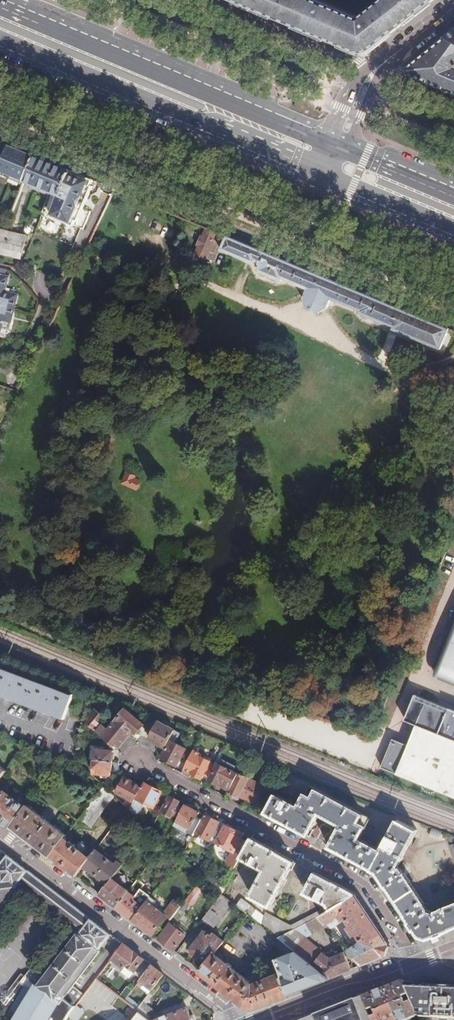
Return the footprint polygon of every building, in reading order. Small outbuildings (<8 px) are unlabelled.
[(312,0),(248,0),(246,6),(363,55),(434,0),(384,0),(359,20),(312,0)] [(453,92),(453,32),(409,68),(409,74),(453,92)] [(0,141),(0,170),(1,169),(10,145),(0,141)] [(34,155),(10,145),(1,169),(25,179),(34,155)] [(25,179),(24,180),(50,191),(55,178),(53,174),(57,164),(34,155),(25,179)] [(88,177),(57,164),(53,174),(55,178),(50,191),(61,195),(62,194),(79,200),(88,177)] [(36,194),(21,188),(12,211),(26,217),(36,194)] [(218,231),(208,226),(204,236),(201,235),(198,244),(200,245),(197,252),(207,256),(210,249),(211,249),(215,240),(214,239),(218,231)] [(0,230),(0,253),(20,257),(25,236),(0,230)] [(210,249),(207,256),(216,260),(221,248),(227,234),(218,231),(214,239),(215,240),(211,249),(210,249)] [(442,349),(450,328),(410,311),(227,234),(221,248),(256,262),(257,260),(261,262),(258,269),(261,270),(262,274),(266,275),(269,274),(272,275),(274,278),(277,280),(280,278),(282,279),(283,277),(309,288),(305,296),(307,307),(319,312),(328,306),(332,298),(360,310),(359,312),(363,313),(364,316),(367,318),(371,317),(374,318),(376,322),(380,323),(384,322),(386,324),(387,323),(395,327),(394,329),(442,349)] [(15,308),(0,305),(0,315),(13,318),(15,308)] [(18,388),(21,381),(8,378),(7,385),(18,388)] [(122,485),(139,490),(143,477),(126,472),(122,485)] [(453,670),(453,629),(439,664),(453,670)] [(65,718),(74,694),(0,667),(0,694),(65,718)] [(380,767),(453,797),(453,711),(414,695),(404,720),(415,725),(407,745),(392,739),(380,767)] [(94,708),(84,720),(94,728),(104,717),(94,708)] [(102,735),(118,748),(134,730),(137,733),(145,725),(126,708),(108,729),(102,735)] [(153,732),(159,721),(152,717),(146,729),(153,732)] [(176,728),(160,719),(159,721),(153,732),(150,738),(166,747),(176,728)] [(102,735),(108,729),(102,724),(96,730),(102,735)] [(187,748),(172,740),(163,756),(178,764),(187,748)] [(94,758),(114,761),(115,752),(107,750),(107,748),(92,746),(90,758),(94,758)] [(193,752),(182,772),(190,777),(193,772),(203,777),(205,774),(209,776),(215,763),(193,752)] [(210,778),(220,783),(226,787),(234,771),(237,766),(221,757),(210,778)] [(113,771),(114,761),(94,758),(92,772),(106,774),(107,770),(113,771)] [(239,773),(234,771),(226,787),(230,789),(239,773)] [(266,788),(239,773),(230,789),(229,791),(239,797),(241,795),(258,804),(266,788)] [(281,784),(285,777),(279,773),(275,781),(281,784)] [(130,798),(126,806),(128,807),(130,809),(136,797),(143,785),(124,776),(116,791),(130,798)] [(52,788),(45,782),(39,790),(46,795),(52,788)] [(130,809),(132,811),(140,818),(143,811),(141,809),(145,801),(154,806),(162,791),(146,782),(138,798),(136,797),(130,809)] [(114,794),(103,784),(79,817),(90,826),(114,794)] [(276,794),(266,813),(291,827),(292,825),(309,835),(310,834),(313,835),(315,830),(313,829),(318,819),(323,821),(325,816),(338,822),(338,823),(336,828),(340,830),(335,840),(333,839),(330,844),(332,845),(332,847),(351,857),(350,858),(373,870),(374,869),(377,870),(388,888),(408,875),(406,872),(406,868),(401,869),(399,865),(418,830),(399,819),(382,850),(375,846),(372,840),(368,842),(360,838),(371,818),(311,785),(300,806),(293,803),(291,797),(286,799),(276,794)] [(12,827),(27,808),(8,793),(6,795),(0,790),(0,818),(12,827)] [(177,818),(182,807),(178,805),(181,800),(172,796),(161,816),(169,821),(172,815),(177,818)] [(194,834),(202,818),(198,815),(201,811),(187,804),(184,808),(182,807),(177,818),(178,819),(176,824),(194,834)] [(27,808),(12,827),(21,834),(25,838),(51,857),(64,838),(66,835),(28,805),(27,808)] [(128,807),(119,819),(123,823),(132,811),(130,809),(128,807)] [(221,821),(207,814),(197,832),(211,840),(221,821)] [(244,834),(225,824),(216,841),(234,852),(241,838),(244,834)] [(64,838),(51,857),(77,877),(85,867),(91,859),(85,854),(88,851),(87,849),(81,844),(77,848),(64,838)] [(250,843),(241,838),(234,852),(229,863),(237,867),(243,857),(250,843)] [(250,843),(243,857),(254,863),(254,868),(258,866),(264,869),(251,895),(270,905),(290,868),(292,870),(296,864),(293,862),(294,861),(276,852),(276,850),(253,838),(250,843)] [(97,851),(91,859),(85,867),(107,885),(113,877),(122,864),(119,862),(112,857),(109,860),(97,851)] [(17,888),(16,887),(20,881),(29,871),(8,855),(0,866),(0,911),(17,888)] [(92,919),(29,871),(20,881),(78,925),(84,930),(92,919)] [(332,908),(357,893),(334,881),(334,882),(316,873),(316,874),(313,873),(310,879),(313,880),(306,893),(319,899),(320,903),(325,902),(329,904),(332,908)] [(412,882),(408,875),(388,888),(387,888),(391,895),(412,882)] [(107,885),(100,895),(117,908),(128,893),(128,892),(130,890),(113,877),(107,885)] [(443,909),(439,908),(438,914),(430,913),(428,909),(429,908),(430,904),(427,904),(412,882),(391,895),(419,938),(428,941),(453,931),(453,905),(443,909)] [(185,900),(192,905),(203,892),(196,887),(185,900)] [(128,892),(128,893),(135,898),(138,893),(131,888),(130,890),(128,892)] [(128,893),(117,908),(134,921),(151,897),(144,892),(142,896),(138,893),(135,898),(128,893)] [(233,902),(223,893),(204,919),(211,925),(223,910),(226,912),(233,902)] [(350,950),(362,966),(385,957),(390,943),(357,893),(332,908),(325,911),(321,914),(329,924),(332,928),(348,918),(354,926),(351,928),(356,935),(358,934),(364,942),(350,950)] [(151,897),(134,921),(152,935),(166,917),(170,920),(183,904),(174,898),(164,912),(156,906),(158,903),(151,897)] [(250,907),(246,913),(259,924),(263,916),(250,907)] [(266,929),(279,939),(293,930),(312,919),(321,914),(325,911),(324,909),(286,931),(268,917),(266,929)] [(214,927),(226,912),(223,910),(211,925),(214,927)] [(259,924),(246,913),(237,925),(272,954),(265,962),(282,975),(301,990),(330,979),(319,970),(289,946),(279,939),(266,929),(259,924)] [(312,919),(293,930),(304,939),(329,924),(321,914),(312,919)] [(112,934),(92,919),(84,930),(80,935),(79,934),(45,980),(41,978),(40,977),(32,987),(59,1004),(99,953),(98,951),(112,934)] [(80,935),(84,930),(78,925),(73,930),(75,932),(41,978),(45,980),(79,934),(80,935)] [(170,925),(158,939),(174,951),(185,936),(170,925)] [(193,956),(206,966),(213,956),(223,943),(207,930),(192,950),(193,956)] [(289,946),(319,970),(327,959),(329,958),(304,939),(293,930),(279,939),(289,946)] [(145,959),(124,943),(111,960),(125,969),(128,965),(136,971),(145,959)] [(319,970),(330,979),(352,970),(345,952),(329,958),(327,959),(319,970)] [(206,966),(201,972),(245,1007),(256,1008),(289,995),(282,975),(253,986),(213,956),(206,966)] [(131,978),(136,971),(128,965),(125,969),(122,973),(131,978)] [(164,974),(153,965),(141,980),(153,989),(164,974)] [(72,1012),(59,1004),(32,987),(20,980),(0,1011),(0,1013),(11,1019),(67,1019),(72,1012)] [(363,997),(368,1011),(374,1008),(377,1015),(371,1018),(372,1019),(406,1019),(419,1015),(413,1001),(409,1003),(406,996),(410,994),(406,984),(405,981),(363,997)] [(413,1001),(419,1015),(437,1016),(426,997),(426,985),(414,985),(413,993),(410,994),(413,1001)] [(437,1016),(453,1017),(453,986),(426,985),(426,997),(437,1016)] [(69,1000),(78,1005),(85,994),(76,989),(69,1000)] [(304,1019),(372,1019),(363,997),(304,1019)] [(143,1002),(137,1009),(151,1019),(156,1011),(143,1002)] [(188,1007),(155,1019),(193,1019),(188,1007)] [(137,1009),(132,1017),(126,1019),(152,1019),(137,1009)]
